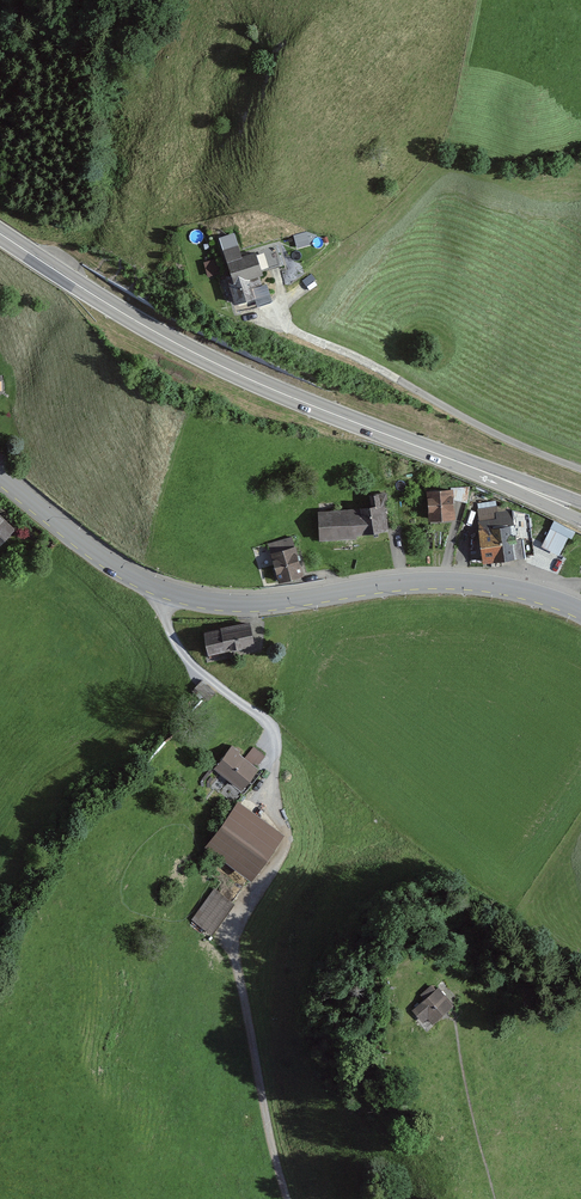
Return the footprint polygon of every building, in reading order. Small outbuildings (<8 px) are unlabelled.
[(235,233),(221,237),(235,277),(237,283),(266,273),(265,270),(283,263),(277,245),(244,256),(235,233)] [(216,257),(206,260),(210,273),(220,271),(216,257)] [(275,301),(266,273),(237,283),(235,277),(228,279),(238,307),(260,299),(263,305),(275,301)] [(454,489),(426,493),(430,521),(457,518),(454,489)] [(365,507),(319,513),(322,540),(392,532),(387,493),(364,496),(365,507)] [(499,507),(479,510),(487,564),(536,558),(530,515),(514,517),(513,511),(500,513),(499,507)] [(16,530),(0,515),(0,546),(16,530)] [(553,521),(541,548),(561,556),(572,530),(553,521)] [(297,547),(273,554),(281,581),(305,574),(297,547)] [(253,622),(205,632),(210,658),(258,649),(253,622)] [(234,745),(216,766),(244,790),(262,769),(234,745)] [(241,801),(207,847),(254,881),(288,835),(241,801)] [(216,889),(193,920),(212,934),(235,903),(216,889)] [(446,990),(421,1013),(436,1029),(461,1006),(446,990)]
